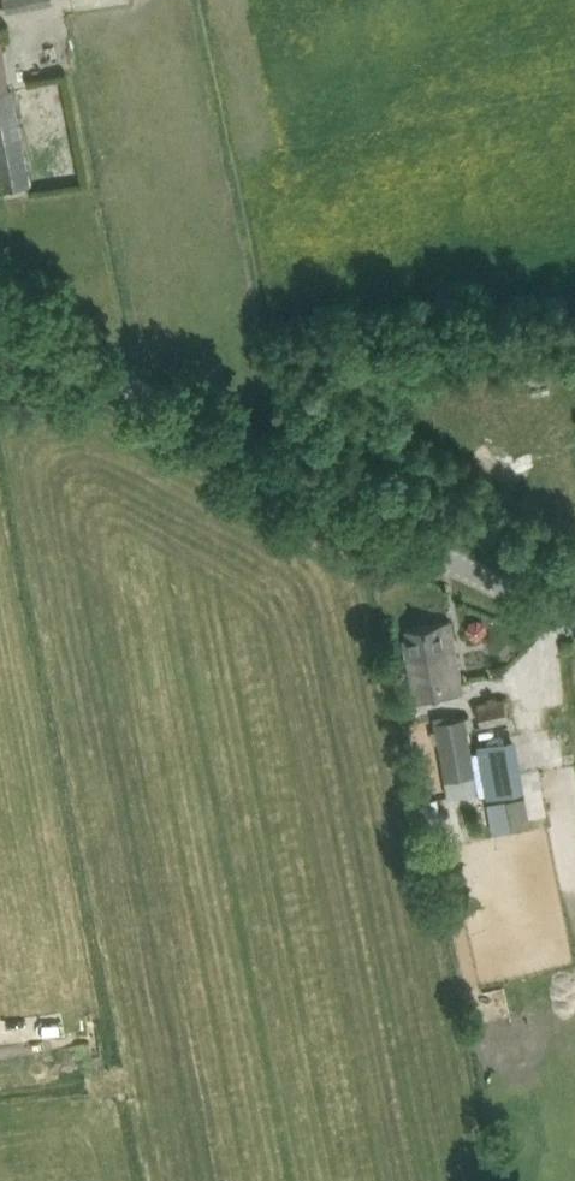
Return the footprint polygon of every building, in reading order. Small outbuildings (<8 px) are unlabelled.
[(54,0),(5,0),(7,10),(54,2),(54,0)] [(31,184),(12,88),(8,89),(1,32),(0,32),(0,190),(31,184)] [(414,700),(463,693),(456,650),(454,651),(450,620),(406,628),(407,637),(403,638),(414,700)] [(480,725),(508,719),(503,697),(475,704),(480,725)] [(434,720),(445,778),(475,772),(465,714),(434,720)] [(510,826),(529,822),(522,792),(503,796),(510,826)]
